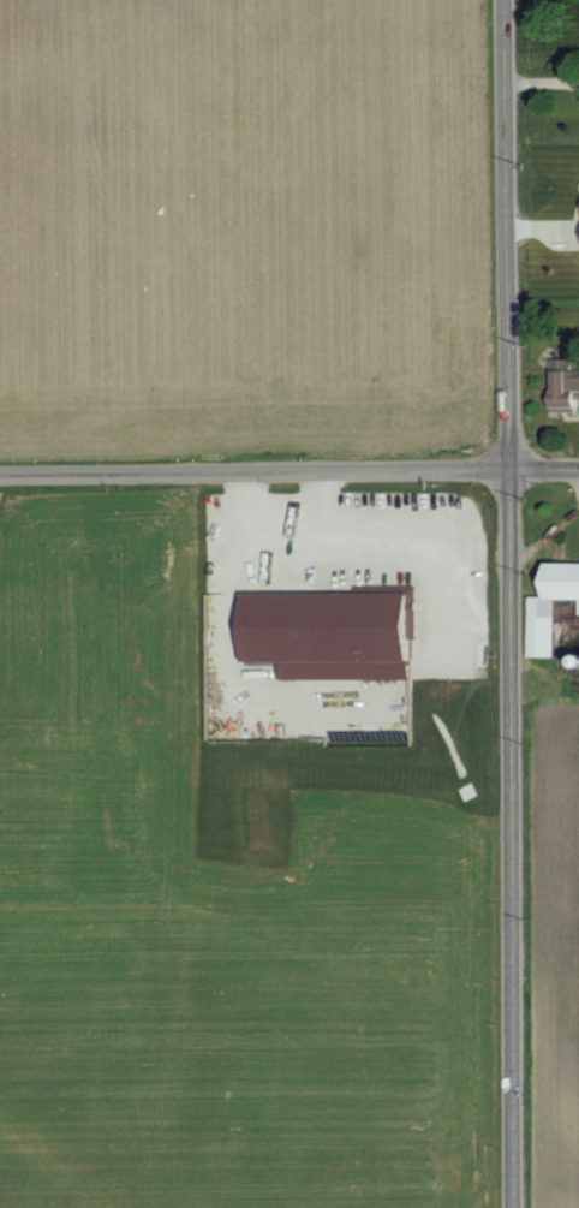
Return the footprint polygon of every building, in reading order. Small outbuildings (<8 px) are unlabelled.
[(574,368),(574,357),(551,357),(551,412),(578,412),(578,368),(574,368)] [(548,561),(548,597),(529,597),(529,656),(555,656),(555,597),(578,598),(578,561),(548,561)]
